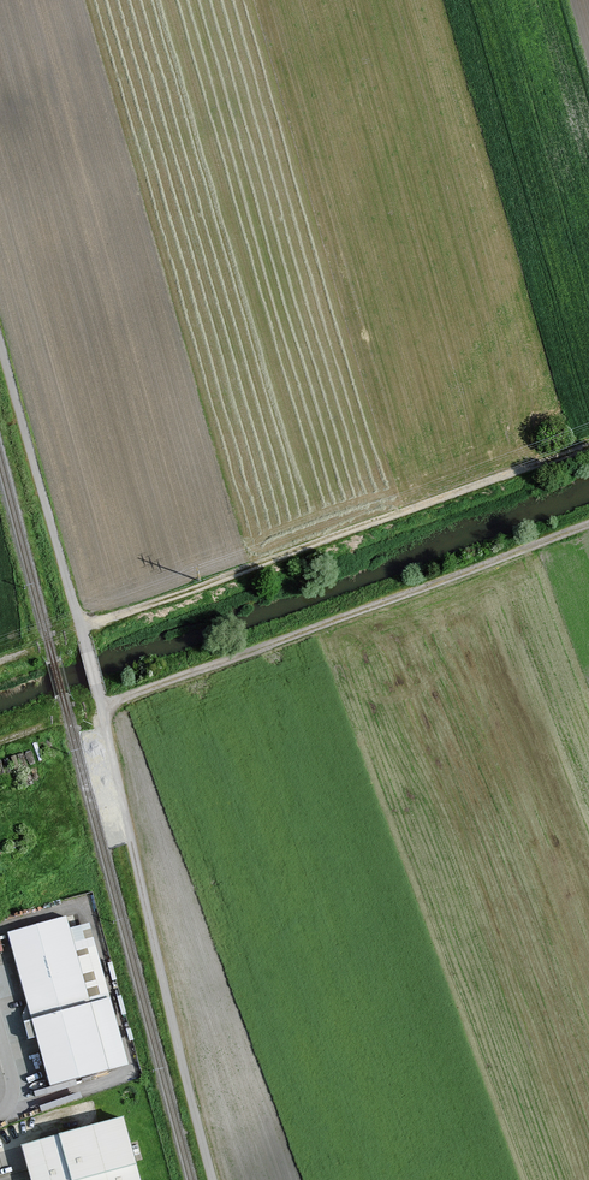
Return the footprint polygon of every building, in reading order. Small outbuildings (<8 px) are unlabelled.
[(67,917),(8,934),(52,1089),(111,1072),(77,954),(70,929),(67,917)] [(97,948),(89,923),(70,929),(77,954),(97,948)] [(124,1046),(102,972),(90,976),(111,1050),(124,1046)] [(24,1147),(33,1179),(141,1179),(137,1169),(141,1167),(127,1119),(61,1137),(24,1147)]
